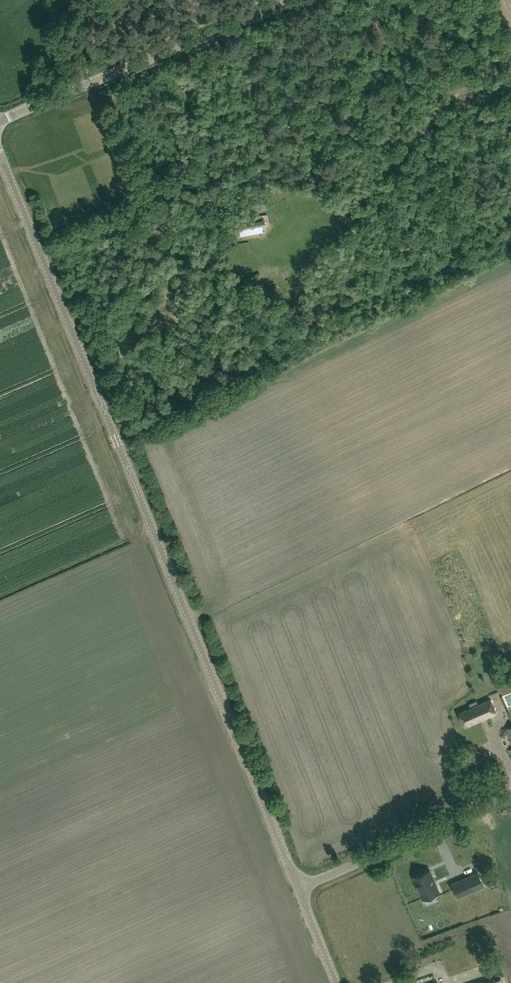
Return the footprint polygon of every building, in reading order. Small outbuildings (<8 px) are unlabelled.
[(464,726),(496,712),(490,698),(458,712),(464,726)] [(482,758),(477,748),(468,753),(472,762),(482,758)] [(428,869),(410,878),(423,906),(442,897),(428,869)] [(479,877),(456,886),(461,897),(484,889),(479,877)]
